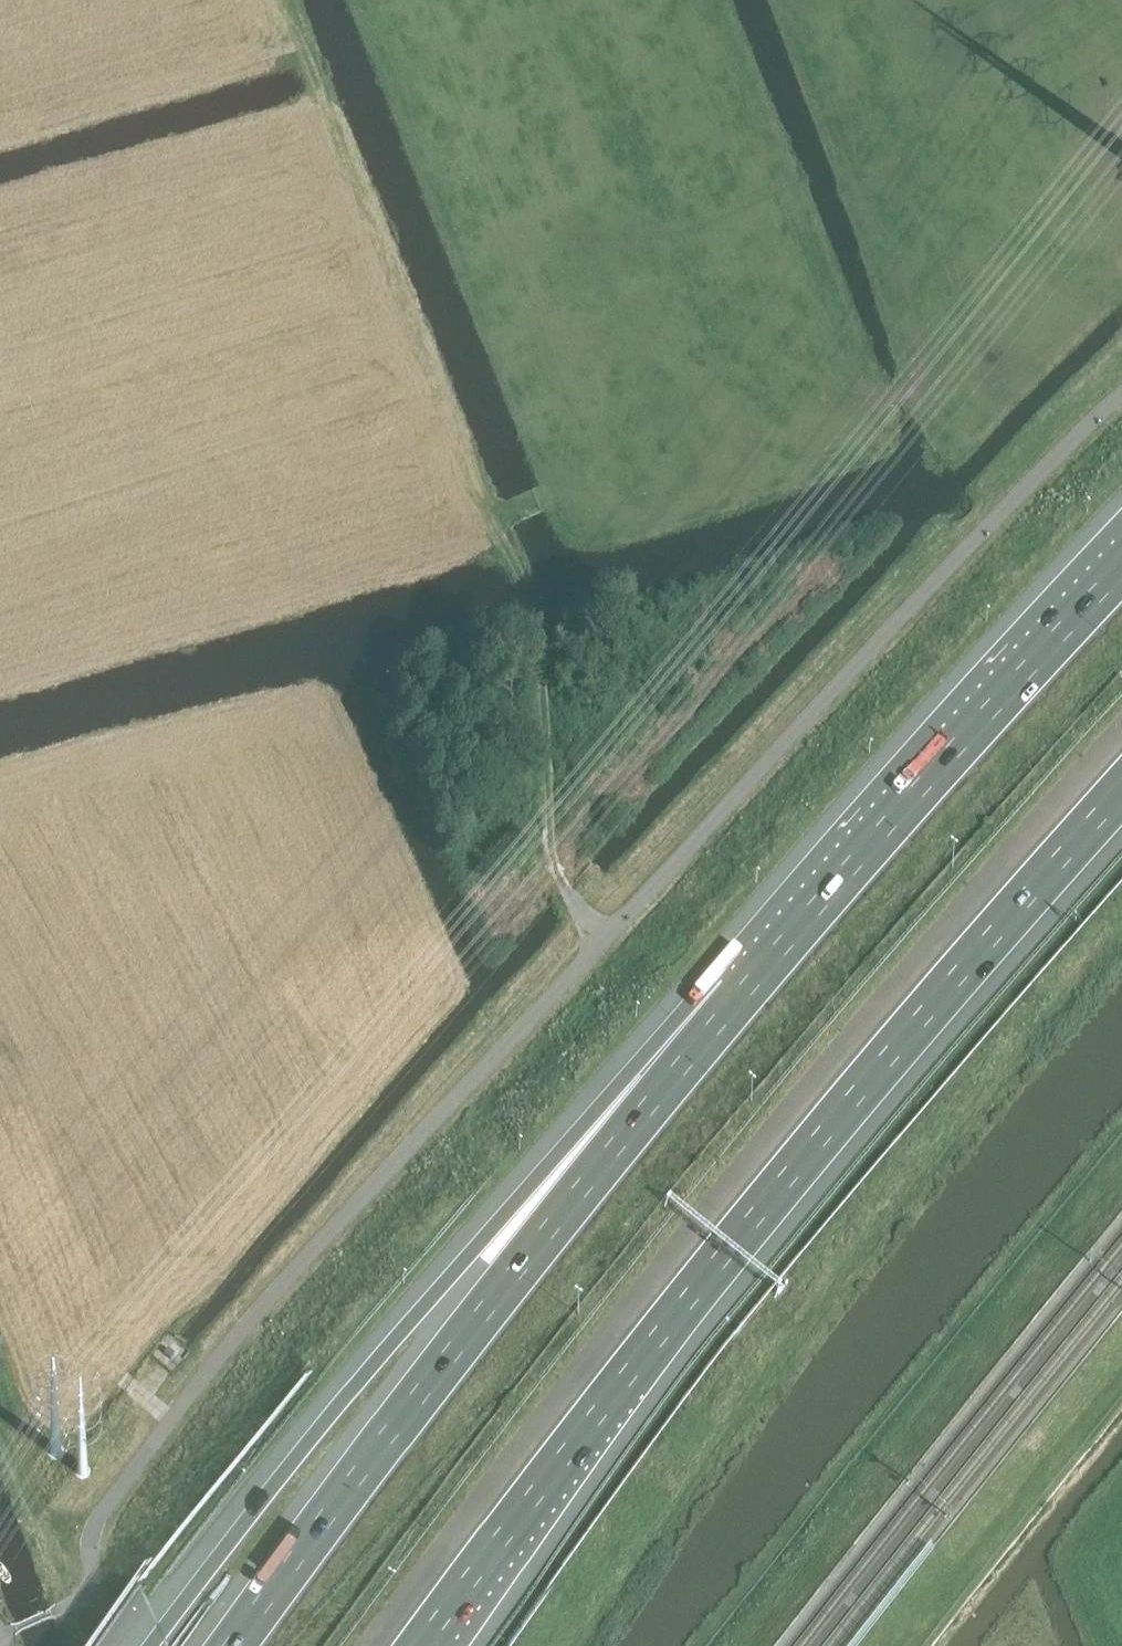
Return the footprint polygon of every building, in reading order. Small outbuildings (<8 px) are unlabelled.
[(48,1449),(48,1451),(48,1453),(48,1455),(49,1456),(50,1458),(51,1459),(53,1460),(54,1460),(56,1460),(58,1460),(60,1460),(61,1459),(63,1458),(64,1457),(65,1456),(65,1455),(66,1453),(66,1451),(66,1450),(65,1448),(64,1446),(63,1445),(62,1444),(60,1443),(59,1442),(57,1442),(55,1442),(53,1443),(52,1444),(50,1445),(49,1446),(48,1448),(48,1449)] [(74,1470),(74,1472),(75,1474),(75,1475),(76,1477),(77,1478),(79,1479),(80,1480),(82,1480),(84,1480),(85,1480),(87,1480),(89,1479),(90,1478),(91,1476),(92,1475),(92,1473),(92,1471),(92,1470),(92,1468),(91,1466),(90,1465),(89,1464),(87,1463),(86,1462),(84,1462),(82,1462),(80,1463),(79,1463),(77,1464),(76,1466),(75,1467),(75,1469),(74,1470)]
